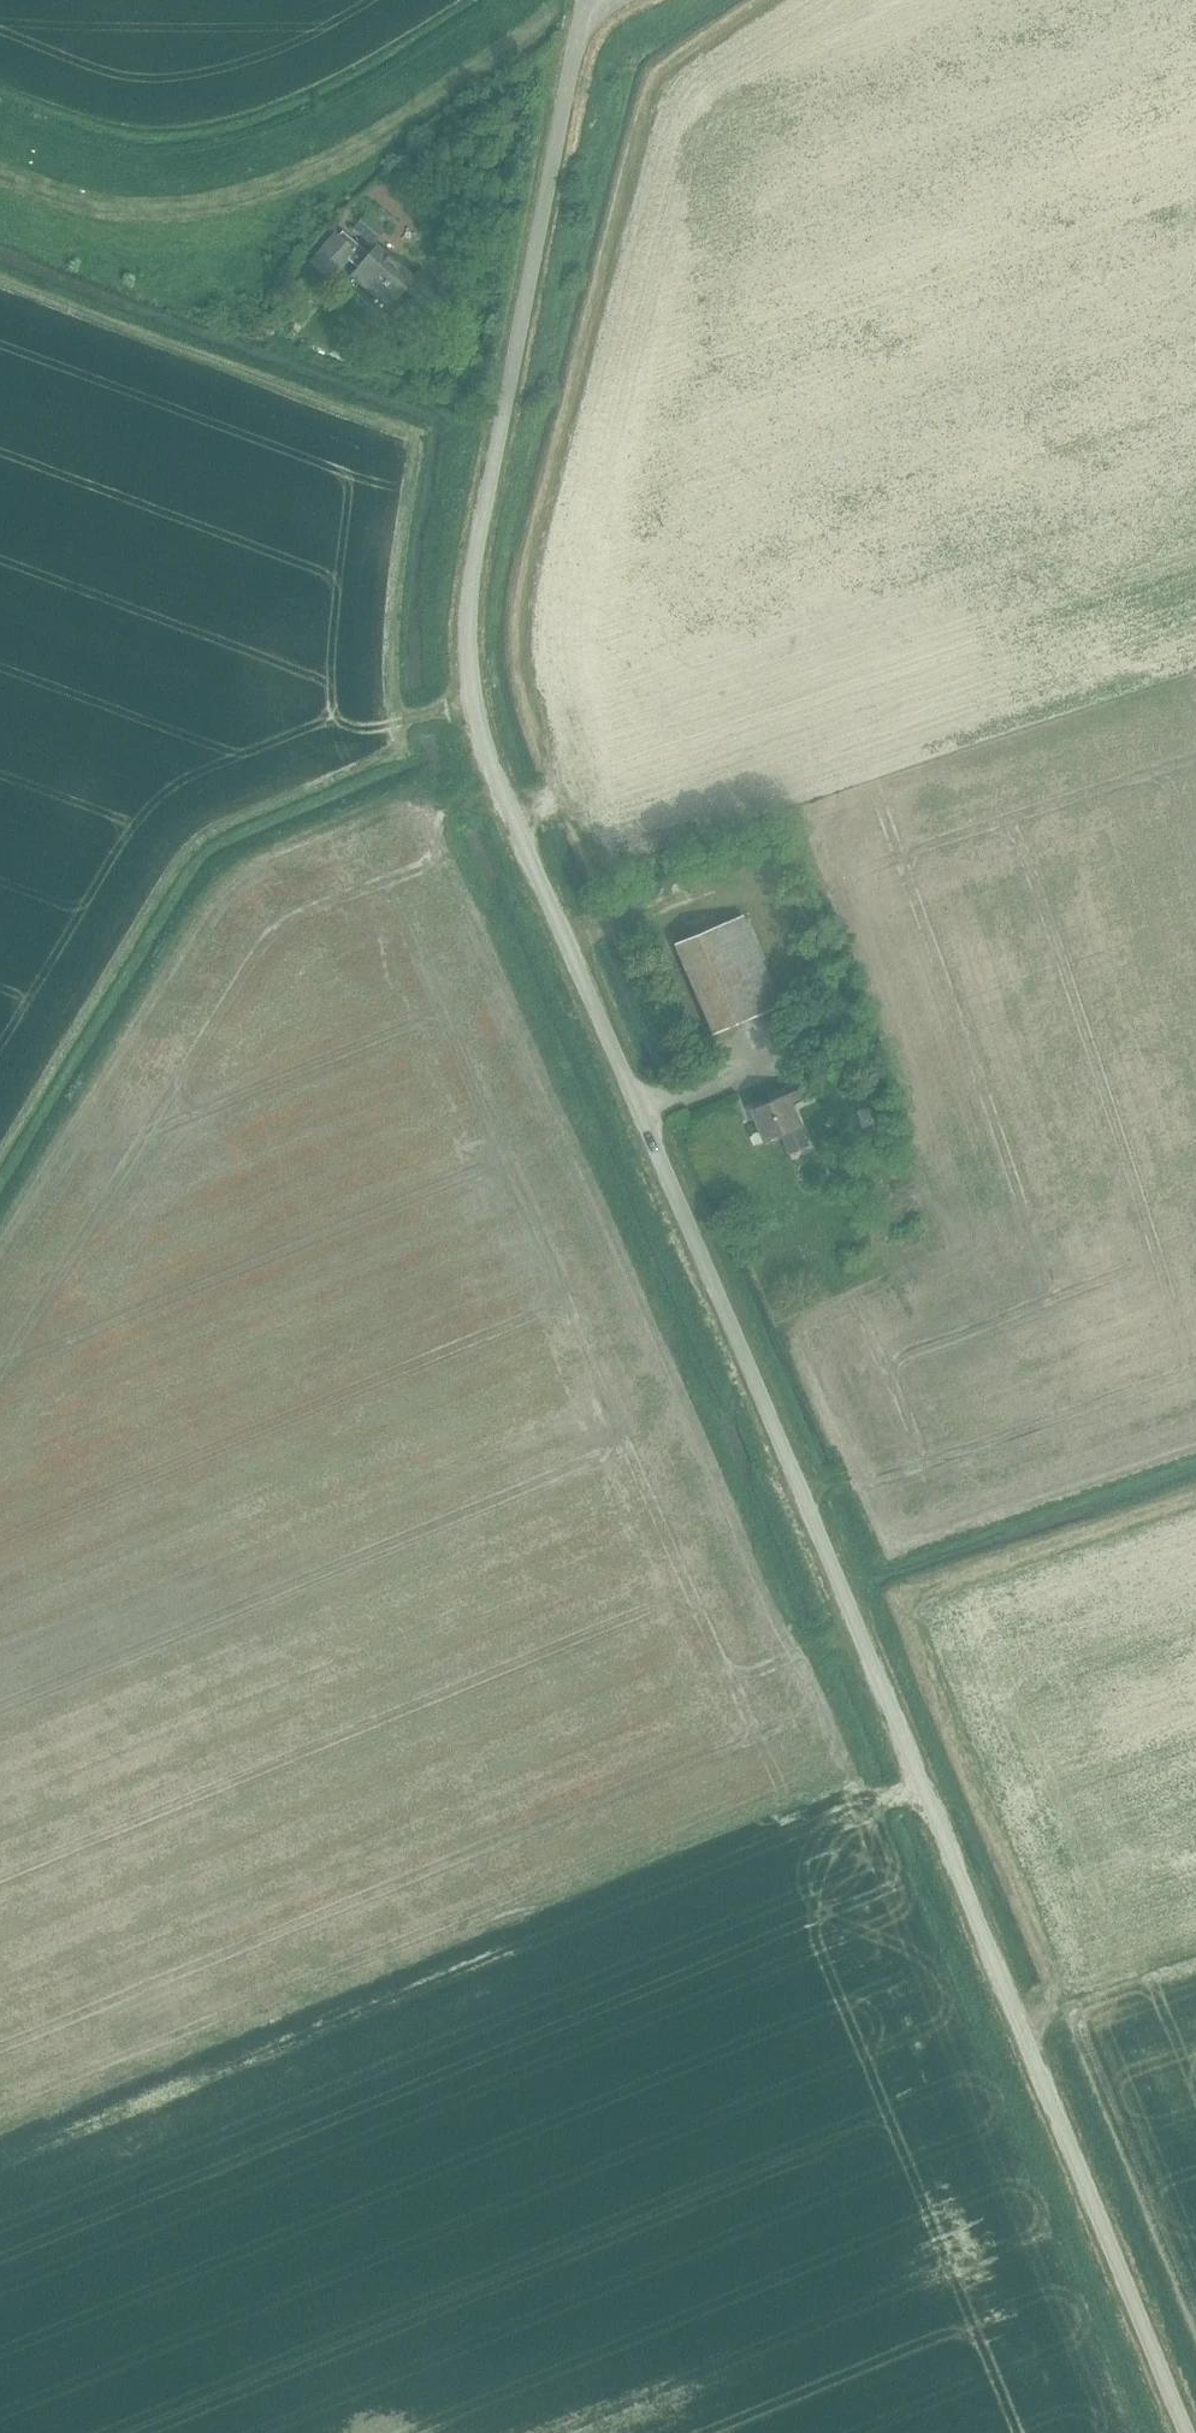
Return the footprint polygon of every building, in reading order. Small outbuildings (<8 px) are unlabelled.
[(372,242),(385,228),(367,212),(354,227),(372,242)] [(330,277),(358,244),(342,230),(339,234),(336,232),(311,261),(330,277)] [(388,306),(404,288),(422,303),(437,286),(432,281),(430,282),(418,272),(414,277),(377,245),(351,274),(388,306)] [(712,1033),(778,1005),(740,914),(673,942),(712,1033)] [(790,1105),(804,1099),(799,1086),(784,1093),(781,1087),(764,1095),(767,1100),(749,1107),(764,1142),(779,1136),(787,1154),(807,1146),(790,1105)]
